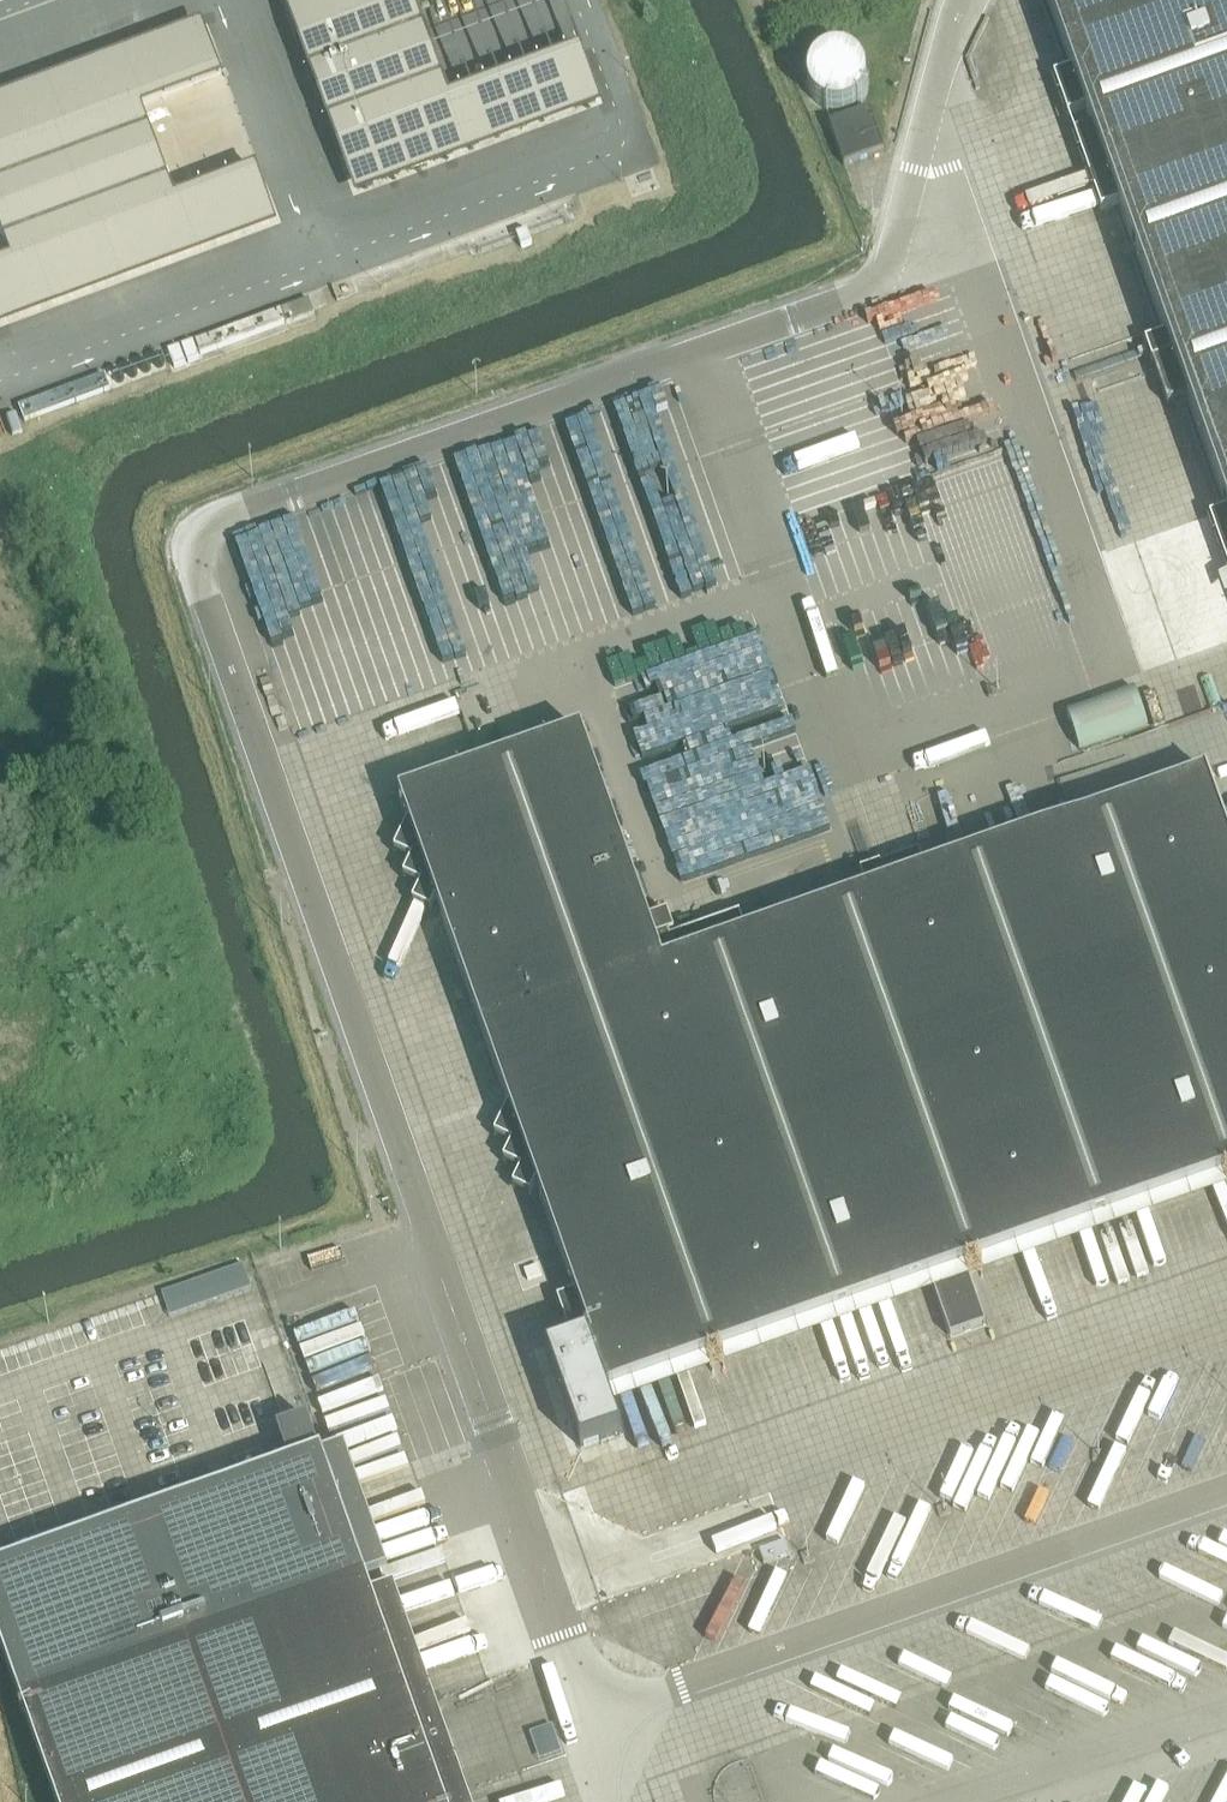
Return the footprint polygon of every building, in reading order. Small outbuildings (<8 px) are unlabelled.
[(281,0),(296,40),(298,39),(297,38),(397,0),(282,0),(281,0)] [(296,40),(300,50),(308,71),(318,99),(326,120),(328,123),(335,144),(339,154),(340,153),(341,155),(456,112),(453,104),(450,105),(416,15),(412,4),(416,3),(415,0),(397,0),(297,38),(298,39),(296,40)] [(416,3),(412,4),(416,15),(455,0),(415,0),(416,3)] [(1072,71),(1054,78),(1068,116),(1085,110),(1092,129),(1075,135),(1102,212),(1119,205),(1166,337),(1146,344),(1168,407),(1188,400),(1226,511),(1226,0),(1046,0),(1072,71)] [(0,105),(0,235),(12,266),(0,271),(0,336),(279,233),(257,176),(176,206),(142,115),(223,85),(203,30),(0,105)] [(340,153),(339,154),(357,202),(603,110),(582,55),(453,104),(456,112),(341,155),(340,153)] [(830,126),(844,167),(885,152),(870,111),(830,126)] [(1210,518),(1226,566),(1226,512),(1210,518)] [(1135,690),(1067,714),(1079,750),(1147,726),(1135,690)] [(395,852),(412,860),(404,877),(421,886),(413,903),(431,912),(436,902),(509,1107),(495,1136),(512,1144),(504,1162),(521,1170),(513,1187),(531,1196),(536,1186),(575,1295),(558,1301),(571,1340),(589,1334),(590,1339),(547,1354),(581,1450),(622,1435),(607,1394),(610,1393),(707,1358),(713,1374),(726,1369),(720,1354),(929,1280),(951,1339),(986,1327),(971,1283),(984,1278),(978,1263),(1223,1176),(1226,1186),(1226,832),(1207,774),(1064,824),(926,873),(924,869),(918,852),(880,866),(879,864),(859,871),(867,890),(747,935),(740,916),(671,941),(669,936),(675,934),(668,914),(648,921),(582,733),(536,749),(399,798),(408,823),(395,852)] [(272,1347),(263,1321),(218,1337),(228,1363),(272,1347)] [(0,1569),(0,1644),(21,1704),(56,1801),(470,1801),(395,1590),(372,1598),(370,1592),(366,1582),(389,1574),(345,1450),(323,1458),(322,1455),(320,1456),(308,1420),(306,1421),(286,1428),(277,1431),(288,1463),(289,1466),(0,1569)]
